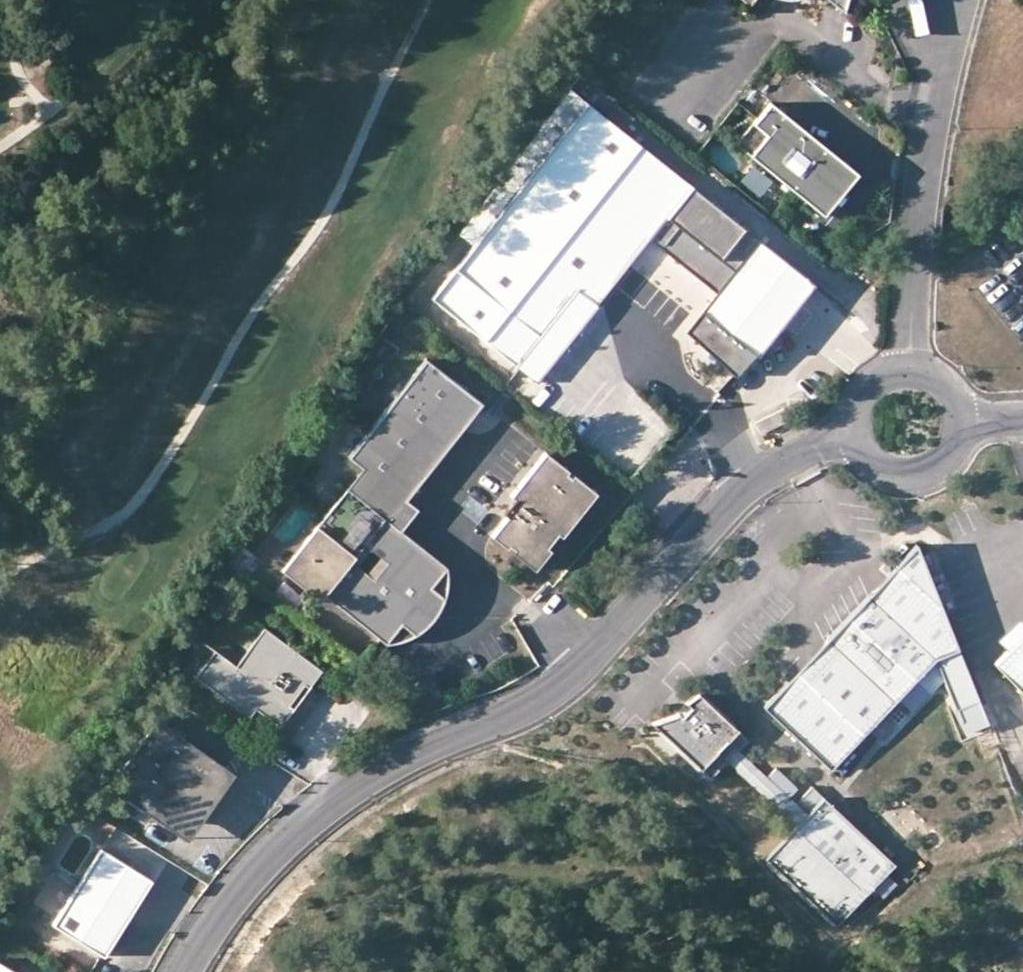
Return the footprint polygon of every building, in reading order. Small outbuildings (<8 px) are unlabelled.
[(845,11),(848,0),(831,0),(845,11)] [(511,199),(433,298),(539,382),(548,370),(598,307),(596,305),(628,265),(631,268),(637,270),(643,270),(647,269),(652,267),(656,264),(659,260),(661,256),(663,251),(697,278),(693,285),(692,291),(693,299),(696,305),(701,310),(684,331),(735,375),(754,351),(757,353),(815,283),(569,89),(515,158),(532,172),(511,199)] [(857,172),(770,102),(735,144),(823,215),(857,172)] [(532,172),(515,158),(493,185),(511,199),(532,172)] [(739,180),(758,194),(770,179),(751,164),(739,180)] [(426,357),(347,456),(361,468),(404,501),(483,402),(426,357)] [(732,374),(723,365),(709,380),(718,389),(732,374)] [(548,370),(539,382),(547,388),(556,377),(548,370)] [(523,506),(513,520),(507,515),(491,536),(505,548),(507,545),(512,549),(510,551),(534,570),(550,549),(547,546),(557,533),(561,536),(595,493),(572,474),(571,476),(566,473),(568,470),(544,452),(510,496),(514,499),(523,506)] [(361,468),(346,487),(388,521),(404,501),(361,468)] [(346,487),(281,569),(319,599),(324,593),(385,642),(401,623),(412,635),(421,630),(426,625),(433,619),(438,611),(442,603),(444,596),(430,586),(446,566),(388,521),(346,487)] [(523,506),(514,499),(503,512),(507,515),(513,520),(523,506)] [(788,681),(764,707),(831,769),(898,696),(913,710),(943,678),(956,708),(978,699),(916,543),(887,574),(893,581),(869,593),(827,638),(804,694),(788,681)] [(322,669),(264,627),(236,665),(215,649),(195,675),(249,716),(255,708),(280,726),(293,707),(288,703),(303,683),(309,687),(322,669)] [(994,663),(1022,692),(1022,635),(994,663)] [(804,694),(827,638),(788,681),(804,694)] [(679,713),(652,723),(710,778),(728,759),(726,757),(735,748),(737,750),(748,739),(698,692),(686,701),(690,706),(682,715),(679,713)] [(189,821),(227,767),(157,718),(110,785),(164,823),(173,810),(189,821)] [(1006,747),(1015,755),(1010,760),(1022,772),(1022,730),(1006,747)] [(728,759),(798,824),(807,815),(795,804),(737,750),(735,748),(726,757),(728,759)] [(227,767),(189,821),(173,810),(164,823),(189,840),(236,773),(227,767)] [(812,786),(795,804),(807,815),(798,824),(766,859),(837,926),(895,864),(812,786)] [(895,793),(875,816),(902,840),(914,827),(936,847),(945,838),(895,793)] [(150,879),(101,848),(54,924),(104,954),(150,879)] [(0,962),(0,971),(18,971),(0,962)]
